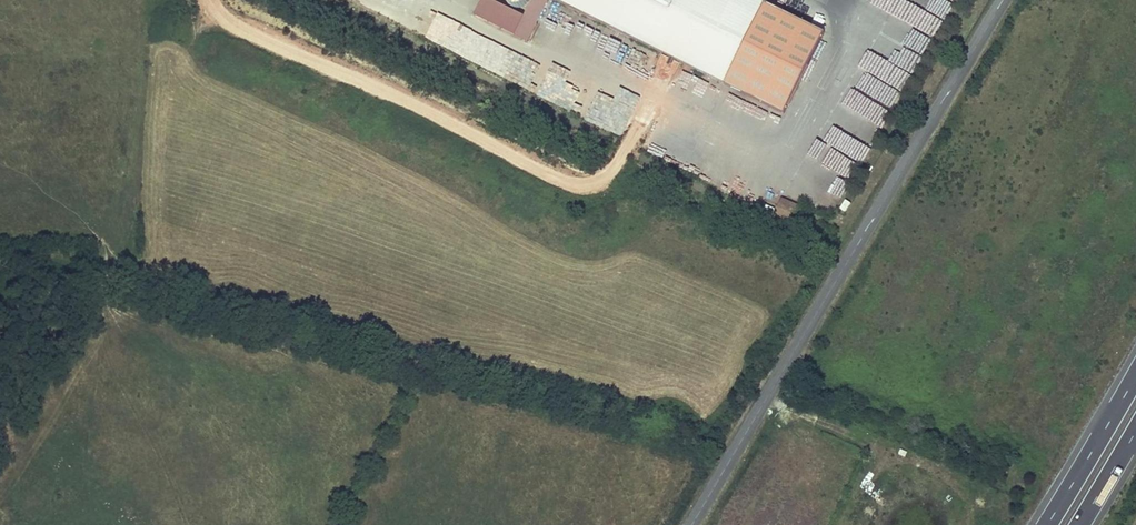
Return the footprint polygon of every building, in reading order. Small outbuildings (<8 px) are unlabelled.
[(787,110),(828,29),(771,0),(565,0),(787,110)] [(581,31),(572,53),(591,61),(600,39),(581,31)] [(473,37),(462,57),(481,66),(491,46),(473,37)] [(914,73),(921,57),(895,45),(887,61),(914,73)] [(493,46),(482,67),(508,80),(519,59),(493,46)] [(515,71),(510,80),(529,90),(533,81),(515,71)] [(536,96),(613,130),(627,101),(562,72),(553,90),(541,85),(536,96)] [(825,193),(838,201),(848,185),(835,177),(825,193)] [(785,195),(781,203),(797,210),(800,202),(785,195)]
